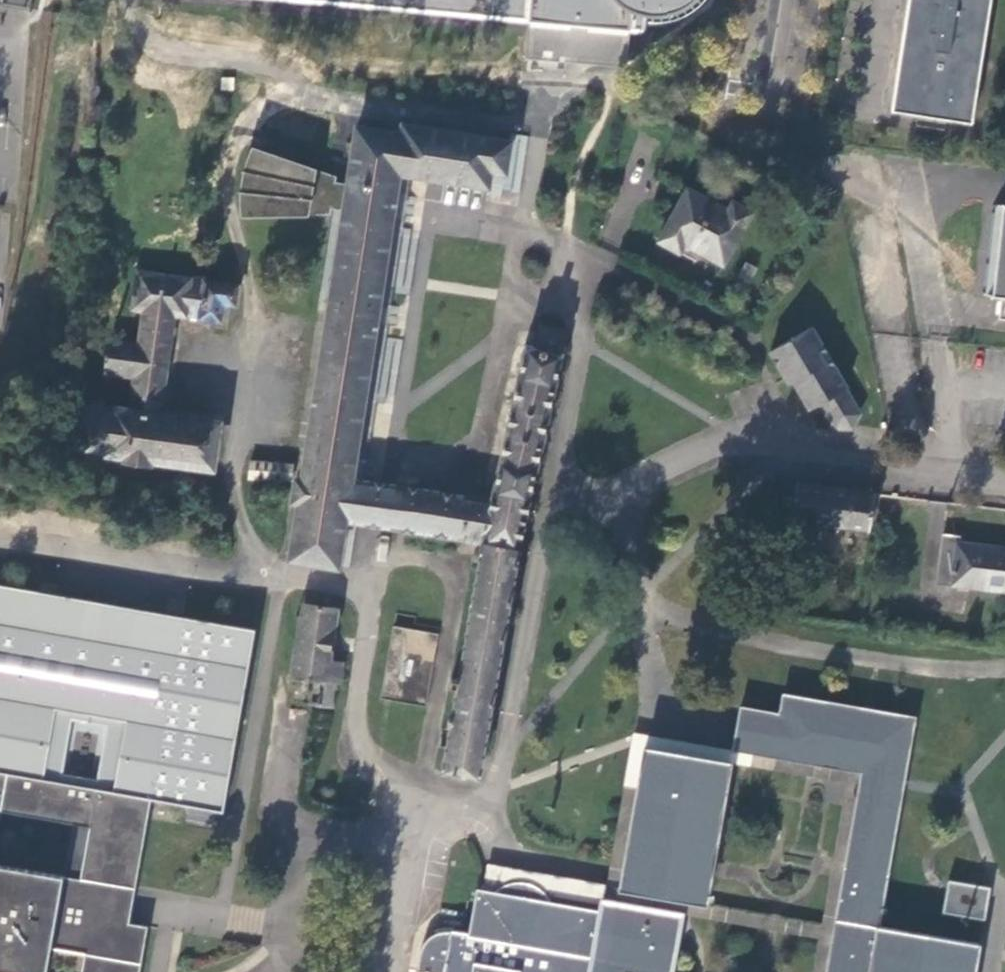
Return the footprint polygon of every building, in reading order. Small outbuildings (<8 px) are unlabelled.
[(531,22),(529,55),(619,64),(622,33),(643,35),(645,18),(662,17),(669,15),(677,13),(688,6),(693,0),(314,0),(531,22)] [(972,125),(991,0),(909,0),(891,112),(972,125)] [(235,74),(224,72),(222,85),(234,86),(235,74)] [(291,559),(338,566),(399,173),(488,187),(491,171),(506,173),(511,143),(404,125),(402,135),(357,128),(348,185),(335,183),(336,177),(254,149),(249,159),(246,169),(244,180),(243,191),(243,203),(244,214),(330,212),(331,206),(345,208),(303,481),(298,480),(295,500),(300,501),(291,559)] [(686,245),(724,265),(752,213),(733,203),(728,211),(688,190),(659,242),(681,254),(686,245)] [(1002,295),(984,292),(984,296),(1001,298),(998,318),(1004,319),(1004,266),(1002,295)] [(151,458),(212,467),(218,423),(162,416),(176,315),(221,321),(223,304),(235,305),(238,286),(208,282),(208,279),(191,277),(190,280),(139,273),(134,309),(145,310),(140,345),(111,340),(109,353),(106,353),(105,360),(108,360),(106,373),(135,377),(130,411),(84,405),(78,447),(129,455),(129,458),(151,461),(151,458)] [(839,424),(855,425),(858,413),(852,402),(846,402),(840,391),(848,387),(811,324),(767,350),(785,380),(792,380),(811,410),(829,398),(835,408),(832,413),(839,424)] [(518,550),(566,331),(541,325),(536,348),(526,345),(491,500),(483,543),(518,550)] [(823,409),(810,412),(814,431),(827,428),(823,409)] [(250,473),(292,480),(295,462),(252,456),(250,473)] [(870,531),(875,493),(797,481),(792,519),(870,531)] [(959,542),(960,537),(943,535),(937,583),(1004,591),(1004,548),(959,542)] [(151,923),(133,919),(155,798),(226,811),(260,626),(0,580),(0,812),(71,825),(62,876),(0,864),(0,971),(43,971),(47,947),(83,953),(79,971),(142,971),(151,923)] [(311,704),(335,707),(339,682),(341,682),(343,663),(329,661),(336,610),(307,605),(297,675),(315,679),(311,704)] [(425,701),(436,633),(403,628),(393,696),(425,701)] [(737,714),(733,738),(731,751),(861,778),(825,971),(973,971),(977,953),(875,934),(915,722),(783,697),(779,715),(738,707),(737,714)] [(733,738),(737,714),(683,703),(679,727),(733,738)] [(619,888),(706,901),(729,760),(642,746),(619,888)] [(991,887),(949,879),(943,912),(986,919),(991,887)] [(679,916),(611,903),(609,915),(599,913),(599,911),(541,901),(541,898),(530,886),(512,883),(497,890),(496,893),(474,889),(466,933),(441,929),(431,931),(428,933),(422,941),(417,951),(414,968),(440,971),(669,971),(679,916)]
